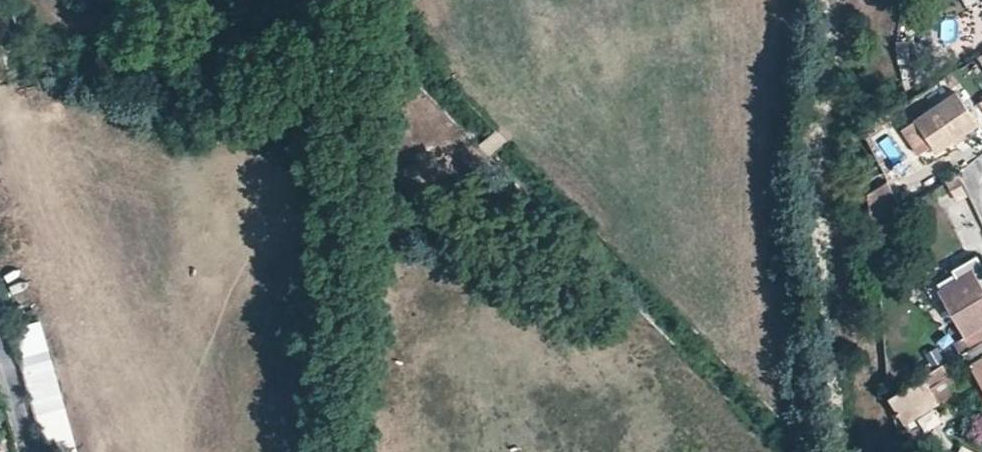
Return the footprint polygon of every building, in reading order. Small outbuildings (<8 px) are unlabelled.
[(981,98),(981,97),(981,74),(969,82),(981,98)] [(958,97),(917,123),(935,151),(936,152),(978,127),(958,97)] [(935,151),(917,123),(903,132),(921,159),(935,151)] [(949,187),(954,195),(966,189),(962,179),(949,187)] [(864,201),(867,231),(906,209),(892,184),(864,201)] [(970,245),(935,263),(965,326),(981,317),(981,270),(970,245)] [(951,334),(980,388),(981,387),(981,317),(965,326),(951,334)] [(76,446),(42,323),(15,331),(48,451),(52,451),(76,446)] [(922,367),(886,385),(892,395),(927,377),(922,367)] [(924,414),(960,396),(947,370),(893,396),(915,441),(933,433),(924,414)]
